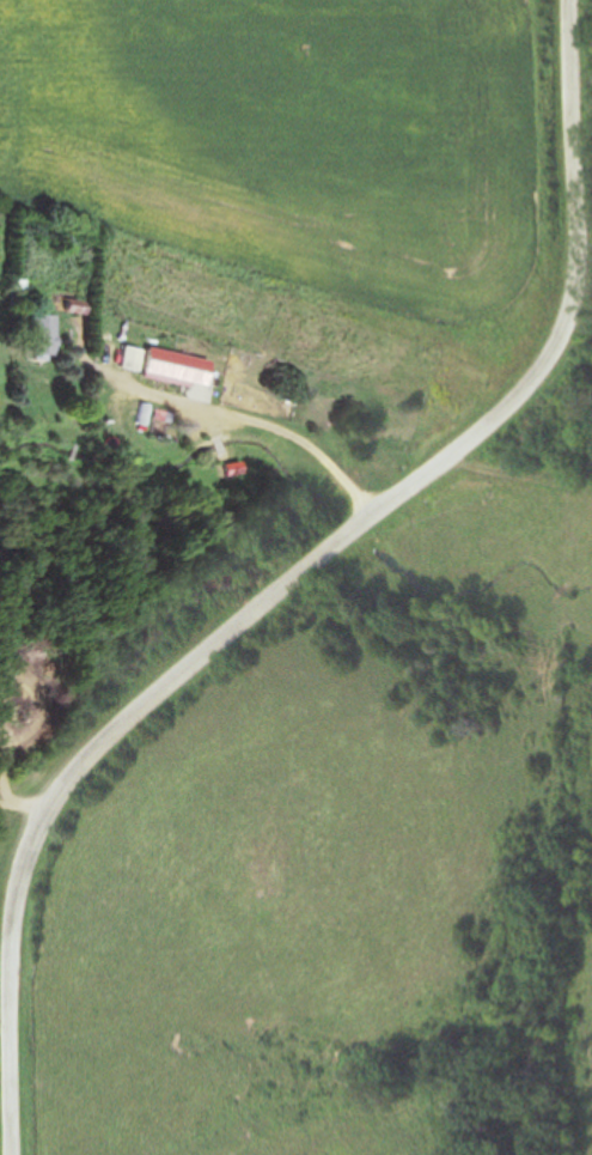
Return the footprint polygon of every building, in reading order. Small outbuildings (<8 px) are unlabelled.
[(13,292),(12,304),(25,304),(26,293),(13,292)] [(69,299),(68,312),(91,315),(92,300),(69,299)] [(62,316),(61,355),(51,355),(51,360),(37,360),(37,353),(35,353),(35,316),(62,316)] [(148,349),(144,371),(124,366),(130,345),(148,349)] [(153,348),(147,372),(210,387),(216,363),(153,348)] [(29,369),(28,381),(49,383),(50,370),(29,369)]
